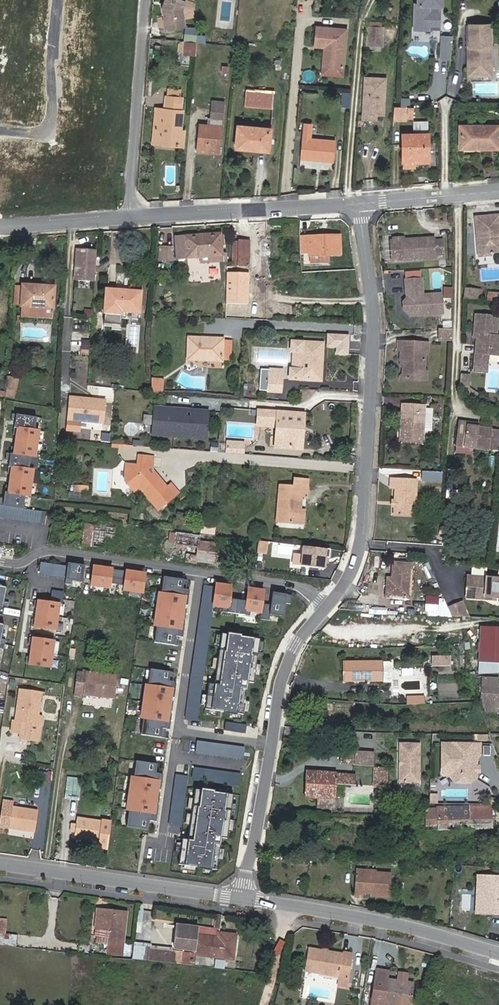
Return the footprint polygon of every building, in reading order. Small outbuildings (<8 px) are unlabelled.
[(163,28),(182,26),(180,9),(185,0),(164,0),(161,6),(163,28)] [(439,24),(439,13),(434,13),(434,5),(440,5),(441,5),(442,0),(418,0),(418,4),(415,4),(414,29),(433,29),(433,24),(439,24)] [(470,68),(492,68),(492,45),(490,45),(490,24),(470,24),(470,41),(473,41),(473,45),(470,45),(470,68)] [(384,26),(370,25),(369,45),(382,46),(384,26)] [(346,30),(316,26),(314,45),(324,46),(327,47),(326,50),(326,51),(323,54),(322,65),(342,67),(346,30)] [(451,58),(453,43),(444,42),(442,57),(451,58)] [(342,67),(322,65),(321,73),(341,75),(342,67)] [(372,114),(377,115),(382,115),(384,79),(364,78),(362,118),(372,118),(372,114)] [(167,89),(166,97),(182,99),(183,90),(167,89)] [(273,93),(245,91),(244,105),(272,108),(273,93)] [(351,93),(342,92),(341,106),(349,107),(351,93)] [(157,108),(154,130),(153,143),(182,145),(183,131),(180,131),(182,111),(181,111),(182,99),(166,97),(165,109),(164,109),(157,108)] [(394,106),(393,119),(406,119),(406,115),(411,115),(412,106),(394,106)] [(211,107),(210,118),(221,120),(222,120),(223,108),(211,107)] [(207,118),(207,126),(220,127),(221,120),(210,118),(207,118)] [(428,131),(428,121),(413,121),(412,130),(428,131)] [(334,142),(310,139),(310,125),(304,124),(301,158),(333,161),(334,142)] [(220,127),(207,126),(200,125),(197,148),(219,149),(221,127),(220,127)] [(238,126),(236,148),(269,151),(270,129),(238,126)] [(460,147),(497,148),(497,127),(460,126),(460,147)] [(428,134),(402,135),(403,161),(428,161),(428,134)] [(478,248),(479,256),(483,258),(488,258),(492,254),(498,254),(498,220),(498,218),(475,219),(477,241),(480,241),(481,248),(478,248)] [(219,234),(185,237),(174,238),(176,258),(187,257),(206,256),(207,263),(225,261),(225,253),(220,254),(219,234)] [(308,255),(341,254),(340,236),(301,237),(301,253),(309,253),(308,255)] [(248,265),(249,241),(239,241),(238,265),(248,265)] [(433,244),(433,241),(405,244),(404,241),(396,242),(396,244),(392,245),(393,263),(433,261),(433,259),(433,245),(433,244)] [(433,259),(433,261),(435,261),(435,257),(444,257),(444,243),(433,244),(433,245),(433,259)] [(159,260),(172,261),(172,248),(160,247),(159,260)] [(75,281),(95,282),(97,250),(77,249),(75,281)] [(409,318),(432,317),(432,297),(432,296),(422,297),(421,281),(405,282),(406,292),(408,292),(409,303),(403,306),(403,312),(409,318)] [(54,286),(22,285),(21,305),(21,316),(53,317),(54,286)] [(463,288),(462,299),(481,301),(482,289),(463,288)] [(104,313),(122,314),(122,312),(139,313),(141,291),(106,290),(104,313)] [(454,300),(454,290),(446,290),(445,300),(454,300)] [(486,301),(498,302),(498,292),(487,291),(486,301)] [(237,310),(237,299),(228,299),(228,310),(237,310)] [(498,318),(477,316),(475,336),(479,336),(478,340),(476,373),(489,374),(490,357),(498,357),(498,348),(498,337),(497,337),(498,318)] [(437,341),(452,341),(452,329),(437,329),(437,341)] [(73,349),(88,351),(90,339),(74,337),(73,349)] [(223,338),(188,337),(187,344),(187,358),(187,359),(223,361),(223,358),(223,346),(223,339),(223,338)] [(223,346),(223,358),(232,359),(233,340),(223,339),(223,346)] [(291,379),(301,379),(320,381),(320,379),(321,368),(321,364),(319,363),(320,355),(323,356),(323,352),(324,343),(303,342),(293,341),(292,351),(295,351),(294,369),(292,369),(291,379)] [(431,345),(399,344),(399,354),(402,354),(401,384),(420,384),(420,376),(425,376),(426,355),(430,356),(431,347),(431,345)] [(268,377),(283,378),(283,371),(268,370),(268,377)] [(461,374),(460,388),(466,389),(465,399),(475,399),(476,391),(469,390),(470,374),(461,374)] [(425,376),(420,376),(420,384),(429,385),(429,383),(429,376),(425,376)] [(14,399),(19,379),(8,377),(3,396),(14,399)] [(282,388),(283,378),(268,377),(267,386),(266,391),(282,392),(282,388)] [(164,379),(152,378),(152,391),(163,392),(164,379)] [(77,409),(104,411),(105,401),(71,398),(69,408),(77,409)] [(427,407),(404,405),(402,442),(424,443),(425,435),(426,419),(427,407)] [(181,409),(155,407),(153,434),(207,438),(209,411),(192,410),(191,418),(181,417),(181,409)] [(103,422),(104,411),(77,409),(69,408),(68,419),(103,422)] [(191,418),(192,410),(181,409),(181,417),(191,418)] [(275,447),(298,449),(299,430),(304,430),(305,413),(258,410),(257,426),(267,427),(267,424),(277,424),(277,428),(275,447)] [(24,508),(26,495),(29,496),(34,469),(30,469),(32,456),(35,456),(39,430),(36,430),(37,417),(13,413),(12,421),(16,421),(14,434),(18,434),(16,446),(12,446),(11,453),(7,452),(6,460),(10,460),(8,473),(12,474),(10,486),(6,485),(4,497),(0,497),(0,500),(0,505),(24,508)] [(493,430),(479,428),(469,427),(469,424),(461,422),(458,446),(490,451),(493,430)] [(244,441),(226,441),(226,452),(244,453),(244,441)] [(165,490),(159,483),(162,480),(155,472),(152,475),(148,470),(149,466),(153,467),(154,457),(139,456),(138,468),(125,467),(124,480),(129,481),(129,485),(136,492),(141,488),(159,509),(178,493),(178,492),(171,485),(168,487),(165,490)] [(301,508),(306,508),(306,500),(308,480),(293,479),(292,487),(280,486),(279,497),(277,521),(299,523),(301,508)] [(168,487),(162,480),(159,483),(165,490),(168,487)] [(420,481),(393,480),(392,490),(398,490),(398,502),(398,509),(397,518),(419,519),(420,481)] [(73,484),(73,492),(88,493),(89,485),(73,484)] [(81,545),(104,547),(105,534),(114,535),(115,525),(83,522),(81,545)] [(214,535),(215,526),(200,526),(200,534),(214,535)] [(197,547),(196,561),(217,563),(220,542),(200,540),(201,536),(177,533),(176,544),(188,546),(197,547)] [(268,542),(259,541),(257,553),(266,554),(268,542)] [(186,560),(196,561),(197,547),(188,546),(186,560)] [(330,550),(304,547),(302,566),(325,569),(326,558),(329,559),(330,550)] [(83,582),(86,565),(68,562),(65,583),(71,585),(72,580),(83,582)] [(388,586),(388,593),(412,594),(413,566),(393,565),(393,580),(392,587),(388,586)] [(94,566),(91,585),(109,588),(110,584),(124,586),(123,590),(143,592),(146,574),(94,566)] [(186,589),(188,580),(164,576),(161,593),(159,592),(154,626),(156,626),(154,642),(178,646),(179,637),(183,638),(185,621),(178,620),(181,605),(188,606),(190,590),(186,589)] [(470,577),(468,596),(487,597),(497,597),(498,597),(498,579),(470,577)] [(238,587),(216,584),(212,606),(223,607),(222,612),(250,616),(250,611),(261,613),(260,619),(269,621),(270,614),(283,617),(285,603),(291,604),(292,595),(273,592),(271,605),(262,604),(264,591),(248,589),(246,601),(236,600),(238,587)] [(213,586),(203,585),(183,719),(193,721),(213,586)] [(438,612),(439,597),(425,596),(425,611),(438,612)] [(59,603),(35,600),(34,607),(37,607),(36,619),(32,619),(31,626),(55,630),(59,603)] [(462,602),(448,608),(452,617),(456,617),(467,618),(470,618),(462,602)] [(475,628),(473,662),(498,663),(498,630),(475,628)] [(260,639),(222,633),(214,684),(208,683),(204,709),(243,715),(248,682),(253,683),(260,639)] [(54,640),(29,637),(28,644),(32,645),(30,656),(27,656),(25,663),(50,667),(54,640)] [(430,654),(430,666),(451,666),(451,654),(430,654)] [(390,661),(384,661),(343,661),(343,673),(348,673),(363,673),(380,673),(384,673),(392,673),(392,663),(390,661)] [(473,662),(472,675),(498,674),(498,663),(473,662)] [(173,681),(174,672),(150,668),(148,685),(146,684),(141,718),(143,718),(140,734),(164,738),(166,729),(169,730),(172,714),(165,712),(167,697),(174,698),(176,682),(173,681)] [(113,698),(116,675),(82,670),(79,694),(85,695),(85,694),(113,698)] [(392,673),(384,673),(380,673),(363,673),(348,673),(343,673),(343,680),(365,680),(367,678),(384,678),(384,682),(390,682),(392,680),(392,673)] [(481,685),(481,695),(489,695),(492,695),(491,684),(481,685)] [(30,724),(37,725),(41,692),(20,689),(15,722),(20,723),(18,740),(37,743),(38,734),(29,733),(30,724)] [(472,714),(472,707),(462,707),(463,715),(472,714)] [(39,725),(37,725),(30,724),(29,733),(38,734),(39,725)] [(298,738),(300,728),(286,726),(285,736),(298,738)] [(243,748),(196,743),(195,754),(242,759),(243,748)] [(397,782),(418,783),(420,744),(398,743),(398,757),(401,757),(400,767),(397,767),(397,782)] [(481,752),(489,753),(490,743),(482,743),(481,752)] [(479,746),(442,744),(440,776),(442,779),(450,780),(455,775),(458,775),(458,786),(468,786),(475,781),(476,760),(479,757),(479,746)] [(354,753),(339,753),(339,763),(353,764),(354,753)] [(353,764),(353,766),(364,766),(373,767),(374,754),(354,753),(353,764)] [(158,773),(159,764),(135,760),(133,777),(131,776),(126,810),(128,810),(126,827),(150,830),(151,821),(155,822),(157,806),(150,804),(153,789),(160,790),(162,774),(158,773)] [(376,767),(373,767),(373,786),(388,786),(388,784),(388,779),(388,768),(376,767)] [(241,774),(193,769),(192,781),(240,787),(241,774)] [(353,774),(305,771),(303,795),(316,796),(315,807),(331,808),(332,797),(333,784),(352,784),(353,774)] [(187,776),(175,774),(168,825),(181,826),(187,776)] [(79,799),(82,778),(68,776),(65,797),(79,799)] [(232,793),(194,788),(187,839),(181,838),(178,864),(216,870),(220,837),(226,838),(232,793)] [(429,792),(429,803),(438,804),(438,793),(429,792)] [(33,830),(36,810),(11,805),(8,826),(33,830)] [(496,829),(496,807),(476,808),(476,807),(443,808),(443,809),(443,831),(496,829)] [(443,831),(443,809),(431,809),(432,831),(443,831)] [(75,838),(98,842),(101,821),(77,817),(75,838)] [(363,894),(376,895),(376,898),(390,899),(391,875),(356,873),(354,896),(363,897),(363,894)] [(452,918),(451,925),(463,929),(465,902),(458,902),(452,901),(452,905),(452,918)] [(122,939),(124,915),(105,913),(106,910),(96,909),(93,929),(103,930),(102,944),(121,946),(122,939)] [(15,945),(17,933),(6,932),(7,918),(0,917),(0,944),(15,945)] [(192,956),(232,961),(235,937),(217,934),(217,940),(194,937),(195,933),(174,930),(172,950),(192,953),(192,956)] [(348,956),(305,949),(301,970),(335,976),(345,978),(348,956)] [(180,954),(179,966),(191,967),(192,956),(180,954)] [(404,981),(404,980),(402,980),(395,979),(384,977),(385,969),(374,968),(373,977),(383,978),(404,981)] [(396,971),(395,979),(402,980),(403,972),(396,971)] [(344,987),(345,978),(335,976),(333,985),(344,987)] [(381,996),(400,999),(404,981),(383,978),(373,977),(370,994),(381,996)] [(399,1004),(401,1004),(406,1004),(409,981),(404,980),(404,981),(400,999),(399,1004)] [(399,1004),(400,999),(381,996),(370,994),(369,1004),(380,1004),(380,1002),(399,1004)]
